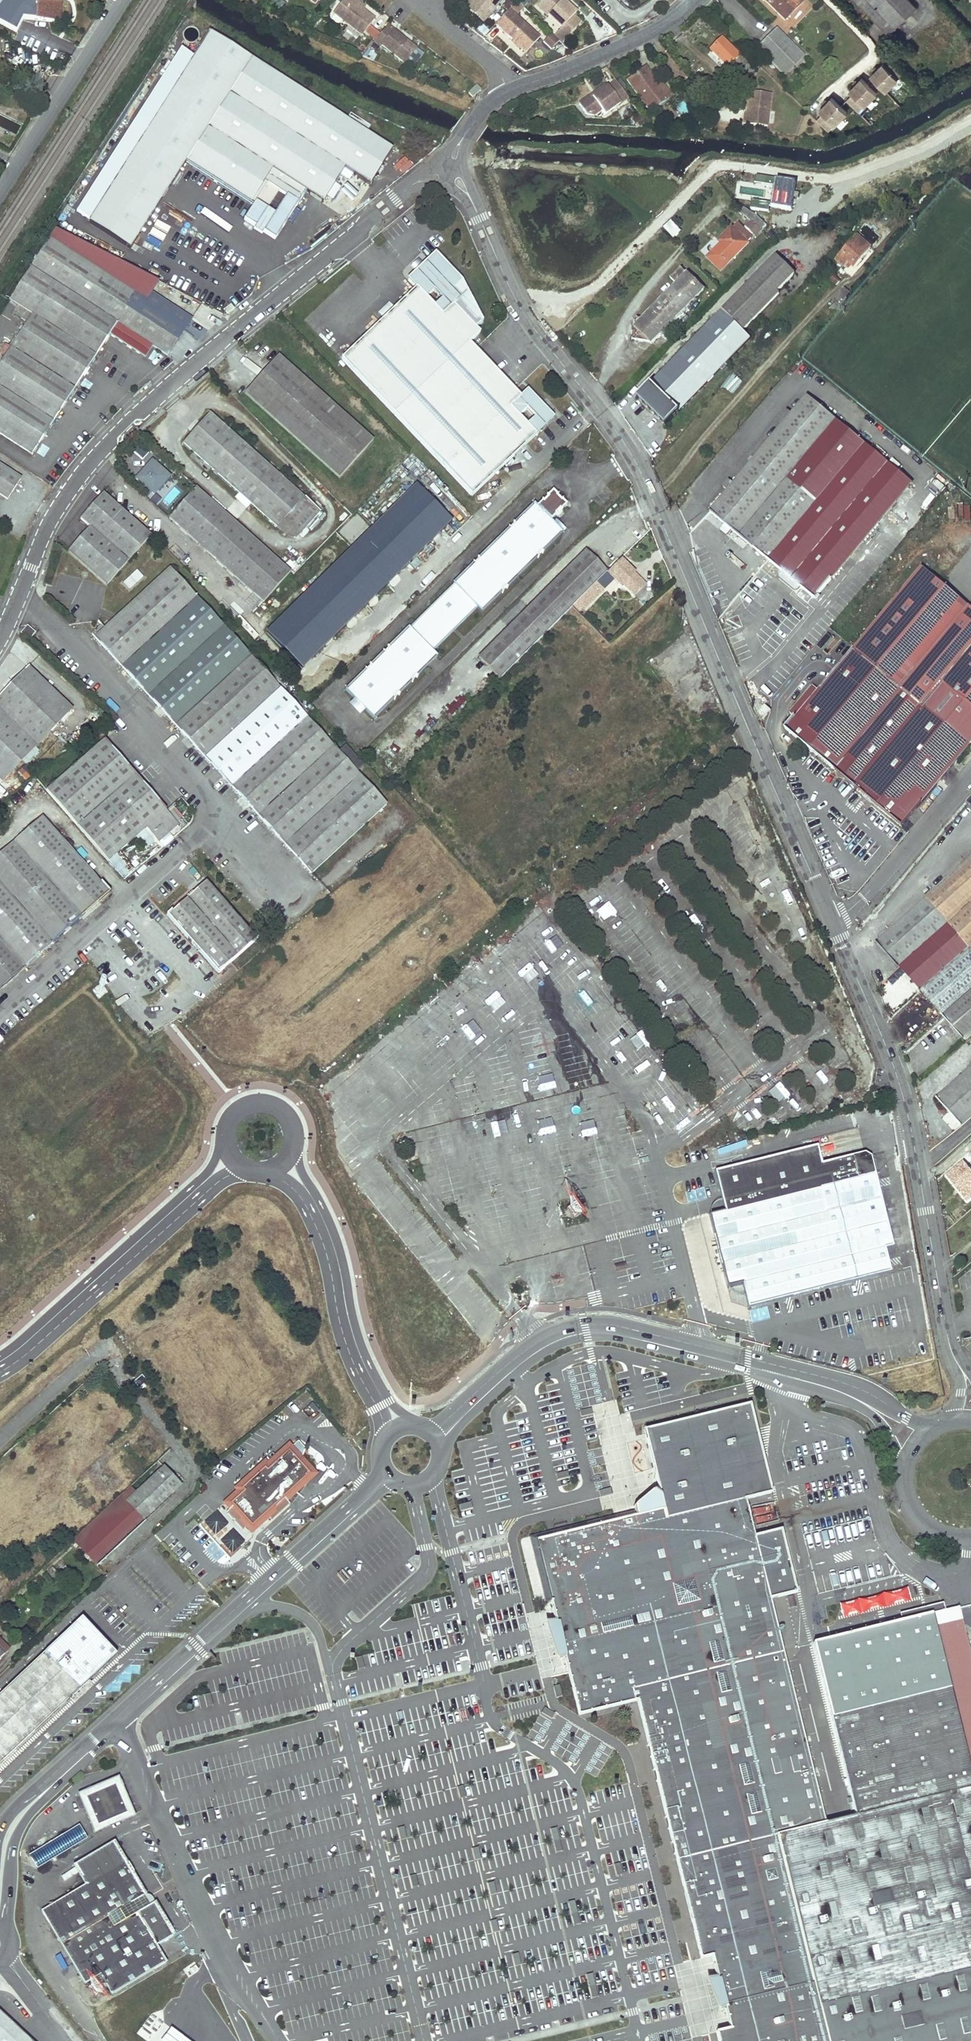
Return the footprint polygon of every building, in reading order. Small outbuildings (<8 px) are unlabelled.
[(22,18),(58,21),(60,1),(52,0),(24,0),(22,18)] [(355,0),(345,0),(335,12),(362,35),(375,19),(364,10),(354,2),(355,0)] [(357,0),(355,0),(354,2),(364,10),(366,8),(357,0)] [(467,7),(484,22),(503,0),(473,0),(467,7)] [(540,2),(551,12),(548,16),(561,28),(558,31),(565,38),(580,23),(573,16),(575,14),(562,2),(563,0),(542,0),(540,2)] [(801,0),(764,0),(784,21),(804,2),(801,0)] [(908,0),(855,0),(875,21),(866,29),(877,40),(886,32),(887,34),(915,8),(908,0)] [(539,37),(510,9),(496,25),(525,53),(539,37)] [(0,27),(0,35),(15,42),(20,31),(3,22),(0,27)] [(415,48),(388,26),(374,43),(380,47),(382,45),(404,62),(415,48)] [(365,32),(371,41),(379,36),(372,27),(365,32)] [(79,215),(89,222),(210,35),(199,28),(79,215)] [(804,58),(776,30),(757,49),(784,77),(804,58)] [(558,42),(550,34),(542,43),(550,50),(558,42)] [(286,196),(305,192),(323,203),(344,169),(370,185),(392,150),(366,134),(370,127),(350,115),(346,121),(210,35),(89,222),(130,249),(183,166),(186,162),(250,203),(252,200),(254,202),(279,191),(286,196)] [(738,56),(722,39),(710,50),(727,67),(738,56)] [(907,48),(900,40),(888,51),(895,59),(907,48)] [(376,55),(368,49),(363,56),(373,60),(376,55)] [(867,71),(886,92),(899,80),(891,71),(893,69),(883,57),(867,71)] [(659,86),(646,67),(627,81),(651,113),(666,101),(657,88),(659,86)] [(859,112),(877,93),(860,77),(847,90),(852,94),(846,100),(859,112)] [(629,98),(616,81),(608,87),(593,97),(591,94),(579,103),(586,113),(594,116),(602,110),(606,115),(629,98)] [(593,97),(608,87),(606,84),(591,94),(593,97)] [(659,86),(657,88),(666,101),(672,97),(662,84),(659,86)] [(477,85),(469,93),(473,98),(481,90),(477,85)] [(769,96),(747,93),(743,118),(742,118),(741,126),(765,129),(769,96)] [(829,132),(847,113),(830,96),(811,114),(829,132)] [(186,162),(183,166),(250,209),(254,202),(252,200),(250,203),(186,162)] [(764,191),(758,188),(754,197),(760,200),(764,191)] [(279,191),(254,202),(250,209),(244,219),(274,239),(305,192),(286,196),(274,214),(268,209),(279,191)] [(764,225),(755,216),(745,227),(754,236),(764,225)] [(672,222),(664,228),(673,239),(681,232),(672,222)] [(738,223),(733,228),(747,243),(752,238),(738,223)] [(747,243),(733,228),(719,242),(722,244),(708,258),(721,271),(748,244),(747,243)] [(32,455),(110,335),(142,356),(150,345),(167,356),(192,320),(151,294),(159,282),(56,229),(31,267),(9,301),(17,306),(13,313),(28,323),(0,365),(0,434),(32,455)] [(872,248),(857,236),(836,260),(846,267),(849,263),(855,268),(872,248)] [(485,323),(464,283),(437,255),(410,281),(417,290),(343,360),(474,497),(557,418),(530,391),(522,398),(471,345),(481,335),(477,331),(485,323)] [(795,273),(777,255),(639,398),(667,424),(750,338),(744,331),(780,293),(778,291),(795,273)] [(704,290),(687,273),(635,326),(652,343),(704,290)] [(834,277),(831,281),(837,286),(840,282),(834,277)] [(202,305),(194,320),(213,330),(221,315),(202,305)] [(193,335),(198,327),(192,323),(187,331),(193,335)] [(246,394),(340,478),(373,440),(280,355),(246,394)] [(733,374),(721,385),(731,394),(742,383),(733,374)] [(911,483),(807,396),(734,484),(730,480),(725,487),(729,490),(711,511),(759,552),(815,598),(911,483)] [(292,529),(299,536),(320,513),(210,414),(184,443),(193,451),(211,468),(240,494),(250,502),(278,528),(284,521),(292,529)] [(207,473),(211,468),(193,451),(189,457),(207,473)] [(152,462),(137,479),(154,494),(169,477),(152,462)] [(7,499),(20,479),(0,465),(0,494),(7,499)] [(171,505),(179,492),(172,487),(163,501),(171,505)] [(263,602),(290,572),(196,488),(169,518),(263,602)] [(452,524),(418,488),(270,629),(304,665),(452,524)] [(346,690),(354,699),(349,705),(360,715),(365,711),(374,719),(437,657),(433,652),(477,609),(482,613),(562,533),(550,521),(566,505),(553,491),(537,507),(533,504),(453,584),(454,584),(409,628),(346,690)] [(90,526),(67,551),(106,585),(151,535),(103,493),(81,518),(90,526)] [(246,507),(250,502),(240,494),(236,498),(246,507)] [(286,535),(292,529),(284,521),(278,528),(286,535)] [(594,585),(606,572),(585,551),(478,658),(499,679),(575,604),(594,585)] [(155,554),(139,568),(146,575),(161,561),(155,554)] [(644,585),(620,561),(607,574),(620,587),(622,585),(633,595),(644,585)] [(854,649),(969,745),(970,743),(970,609),(921,567),(854,649)] [(100,625),(91,633),(311,873),(385,805),(169,569),(127,608),(120,600),(97,621),(100,625)] [(959,589),(965,578),(954,572),(948,583),(959,589)] [(597,589),(594,585),(575,604),(578,607),(594,593),(597,589)] [(962,594),(970,602),(970,585),(962,594)] [(27,626),(21,634),(28,640),(35,633),(27,626)] [(826,657),(836,643),(826,635),(816,649),(826,657)] [(854,649),(847,643),(835,658),(842,664),(820,690),(813,685),(790,713),(796,718),(786,730),(902,826),(969,746),(969,745),(854,649)] [(0,695),(0,779),(2,781),(72,709),(27,667),(0,695)] [(770,711),(764,706),(757,714),(761,721),(770,711)] [(104,740),(46,790),(108,861),(146,827),(159,841),(178,825),(104,740)] [(109,893),(42,818),(0,855),(0,990),(109,893)] [(123,879),(135,870),(126,859),(114,868),(123,879)] [(927,900),(970,950),(970,860),(927,900)] [(256,938),(206,881),(168,914),(217,971),(256,938)] [(965,1040),(970,1035),(970,950),(927,900),(879,943),(965,1040)] [(912,999),(912,989),(900,989),(899,979),(886,980),(886,999),(895,999),(912,999)] [(938,1099),(962,1126),(970,1118),(970,1068),(938,1099)] [(870,1157),(863,1152),(821,1163),(816,1145),(714,1171),(725,1213),(710,1217),(726,1288),(742,1284),(748,1307),(889,1273),(883,1249),(890,1247),(879,1200),(880,1198),(876,1179),(875,1178),(870,1157)] [(948,1176),(967,1201),(970,1197),(970,1172),(964,1163),(948,1176)] [(752,1319),(767,1317),(766,1308),(751,1310),(752,1319)] [(134,1382),(139,1388),(147,1382),(142,1375),(134,1382)] [(935,1627),(932,1614),(813,1643),(855,1816),(825,1823),(822,1812),(817,1790),(811,1767),(805,1741),(802,1729),(793,1695),(788,1673),(782,1651),(776,1626),(770,1599),(796,1592),(780,1529),(754,1535),(749,1515),(745,1499),(771,1493),(750,1404),(644,1429),(663,1508),(649,1511),(634,1515),(535,1539),(550,1601),(555,1622),(556,1625),(559,1640),(563,1654),(574,1699),(577,1714),(636,1700),(668,1828),(676,1862),(680,1877),(689,1913),(692,1928),(700,1958),(711,1956),(712,1960),(722,1995),(724,2006),(729,2027),(715,2031),(718,2040),(970,2040),(970,1772),(935,1627)] [(296,1442),(290,1447),(299,1457),(302,1455),(303,1449),(296,1442)] [(225,1501),(227,1504),(240,1493),(241,1492),(238,1489),(264,1466),(266,1468),(287,1450),(309,1475),(282,1498),(285,1502),(315,1476),(299,1457),(290,1447),(288,1445),(265,1465),(261,1461),(232,1486),(236,1491),(225,1501)] [(227,1510),(224,1512),(231,1519),(240,1529),(243,1527),(249,1521),(251,1524),(253,1524),(259,1523),(267,1517),(269,1520),(287,1504),(285,1502),(282,1498),(309,1475),(287,1450),(266,1468),(264,1466),(238,1489),(241,1492),(240,1493),(227,1504),(230,1507),(227,1510)] [(180,1486),(163,1467),(137,1492),(126,1501),(145,1519),(180,1486)] [(126,1490),(72,1539),(95,1564),(145,1519),(126,1501),(137,1492),(131,1485),(126,1490)] [(221,1504),(227,1510),(230,1507),(227,1504),(225,1501),(221,1504)] [(634,1515),(633,1509),(529,1535),(544,1602),(550,1601),(535,1539),(634,1515)] [(249,1521),(243,1527),(249,1533),(259,1523),(253,1524),(251,1524),(249,1521)] [(224,1554),(243,1537),(232,1525),(213,1542),(224,1554)] [(215,1562),(222,1556),(212,1543),(205,1548),(215,1562)] [(839,1603),(842,1617),(910,1604),(908,1590),(839,1603)] [(7,1761),(15,1750),(19,1746),(68,1700),(81,1692),(89,1681),(116,1656),(81,1618),(0,1694),(0,1765),(7,1761)] [(960,1621),(935,1627),(970,1771),(970,1666),(960,1621)] [(559,1640),(556,1625),(551,1626),(554,1641),(558,1655),(563,1654),(559,1640)] [(2,1655),(8,1650),(0,1641),(0,1653),(2,1655)] [(128,1813),(115,1782),(84,1795),(97,1826),(128,1813)] [(48,1843),(54,1855),(84,1837),(78,1825),(48,1843)] [(145,1894),(113,1841),(74,1863),(85,1883),(41,1909),(84,1982),(100,1973),(112,1993),(167,1961),(157,1944),(174,1934),(154,1901),(154,1898),(153,1896),(152,1895),(149,1893),(148,1892),(146,1893),(145,1894)] [(205,1992),(190,1967),(179,1974),(194,1999),(205,1992)] [(0,2009),(0,2040),(34,2040),(0,2009)]
